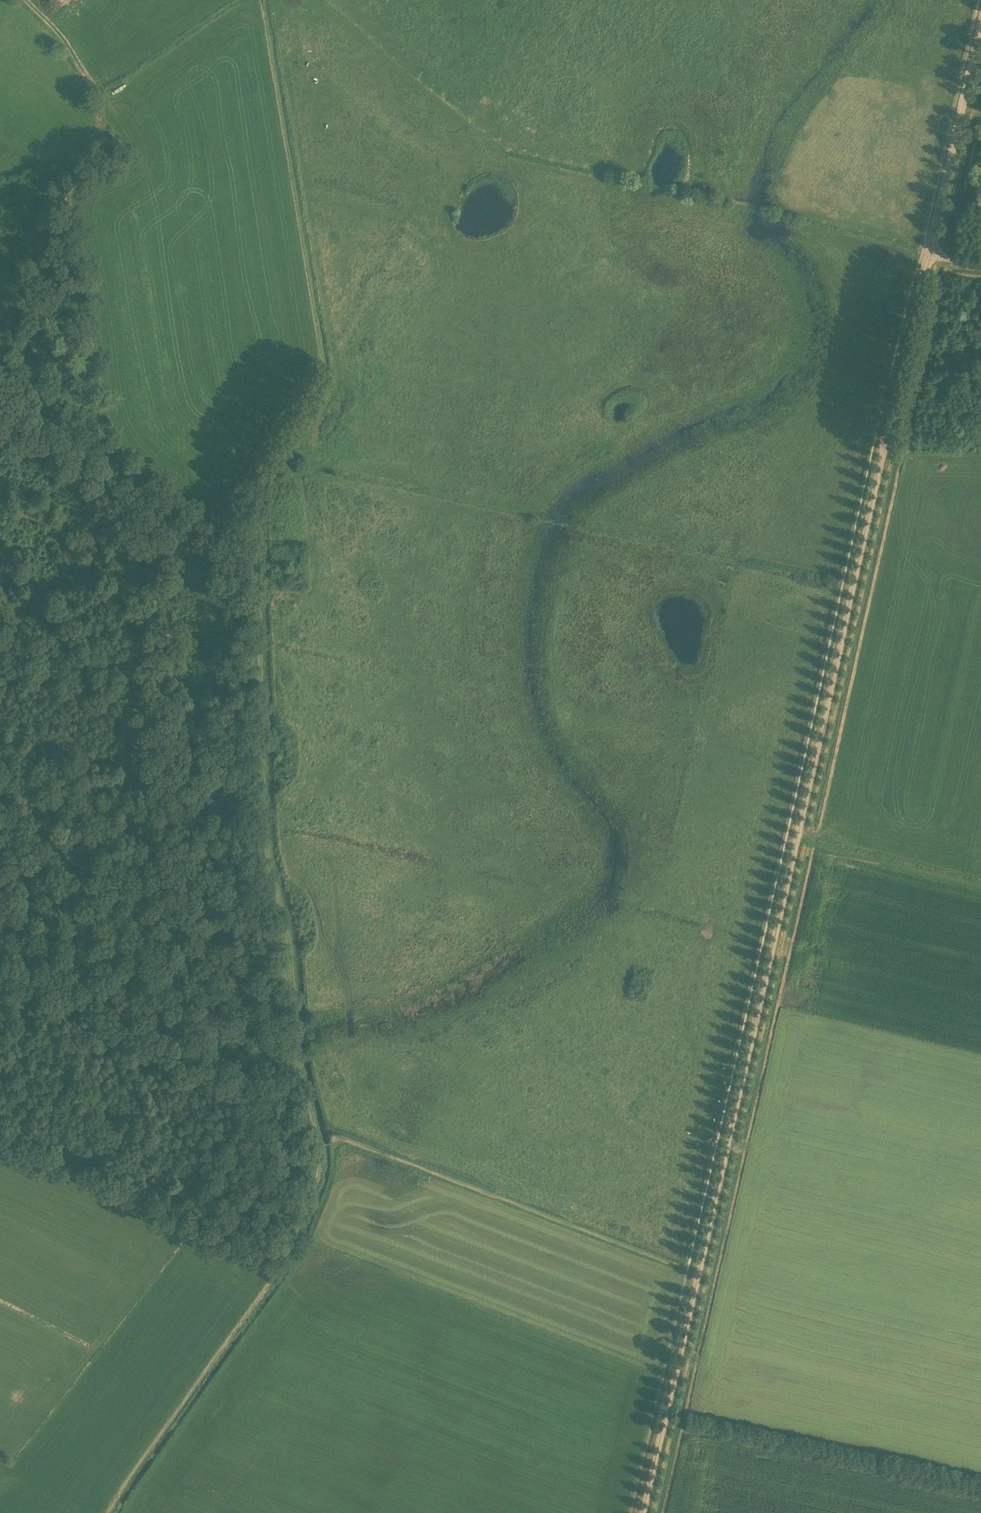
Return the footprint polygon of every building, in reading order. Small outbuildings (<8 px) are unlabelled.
[(892,299),(888,304),(893,308),(897,302),(892,299)]
